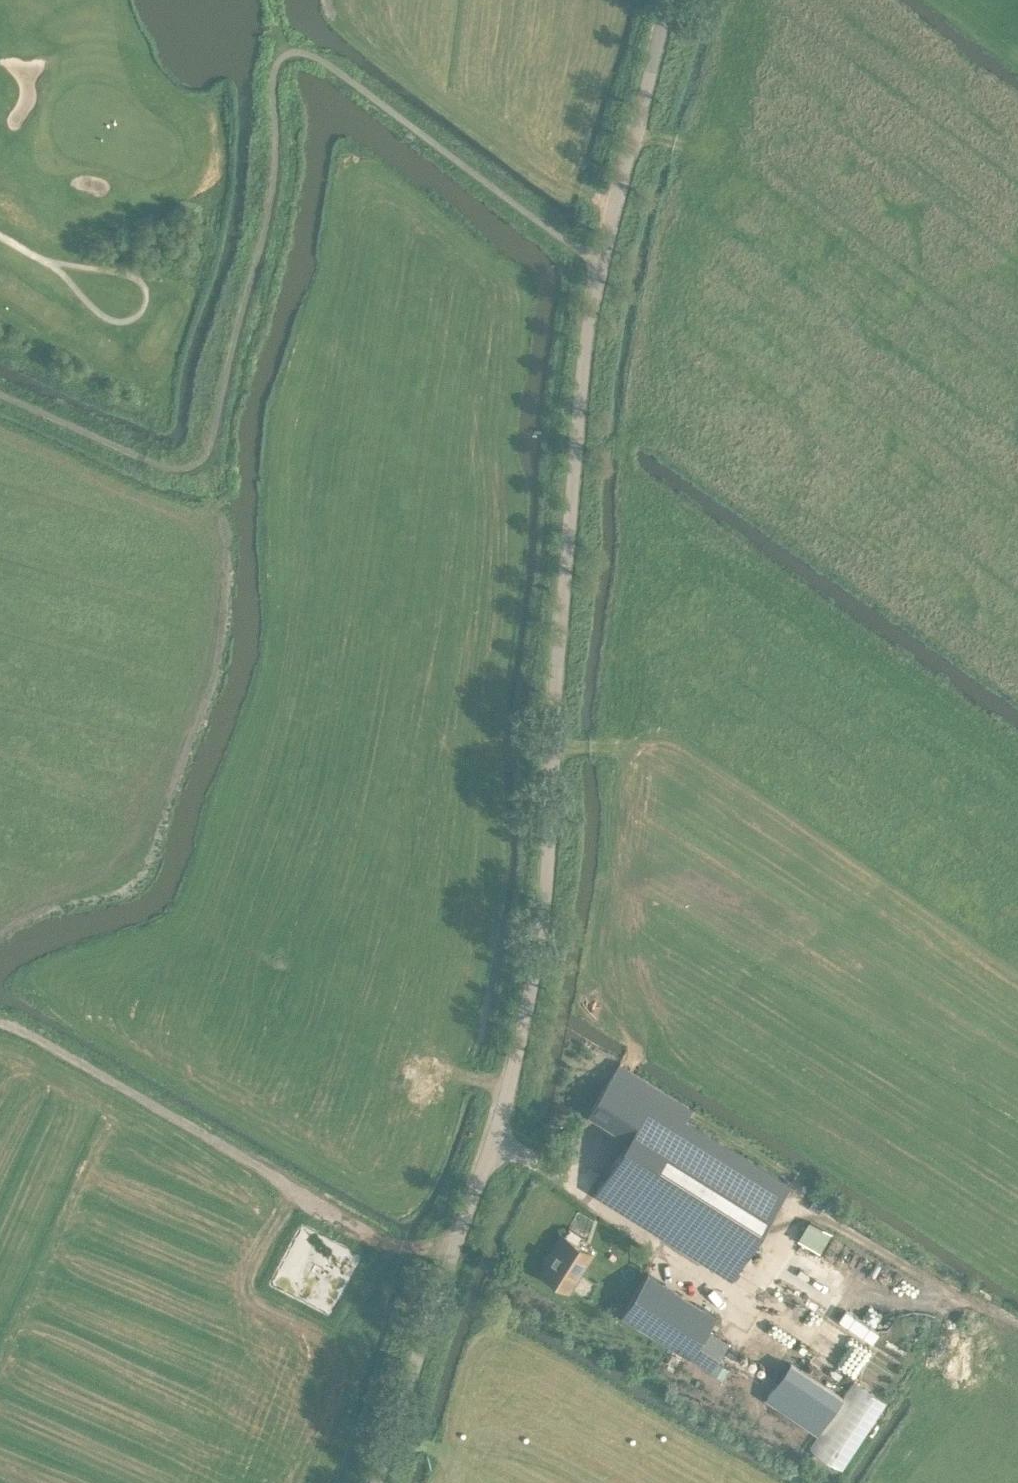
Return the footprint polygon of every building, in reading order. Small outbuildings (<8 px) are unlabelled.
[(630,1138),(599,1188),(735,1273),(788,1188),(676,1120),(685,1106),(614,1062),(583,1107),(630,1138)] [(798,1239),(821,1251),(833,1229),(810,1217),(798,1239)] [(540,1273),(569,1291),(592,1254),(561,1234),(547,1258),(549,1259),(540,1273)] [(618,1311),(706,1367),(726,1341),(705,1327),(714,1314),(643,1270),(618,1311)] [(752,1345),(762,1341),(754,1321),(744,1325),(752,1345)] [(764,1394),(815,1430),(839,1393),(790,1359),(764,1394)] [(844,1467),(887,1398),(854,1378),(811,1447),(844,1467)]
